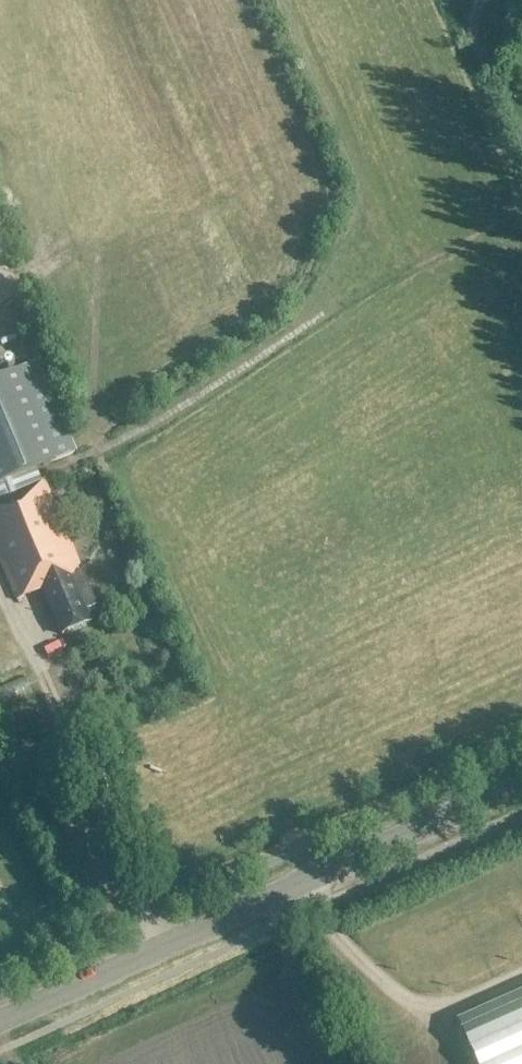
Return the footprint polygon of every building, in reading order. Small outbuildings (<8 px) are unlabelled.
[(12,314),(19,340),(35,336),(28,310),(12,314)] [(37,482),(32,470),(53,462),(18,372),(0,379),(0,563),(17,601),(44,589),(63,633),(90,622),(85,611),(96,606),(42,481),(37,482)] [(500,1047),(488,1020),(462,1031),(477,1063),(482,1063),(500,1047)]
